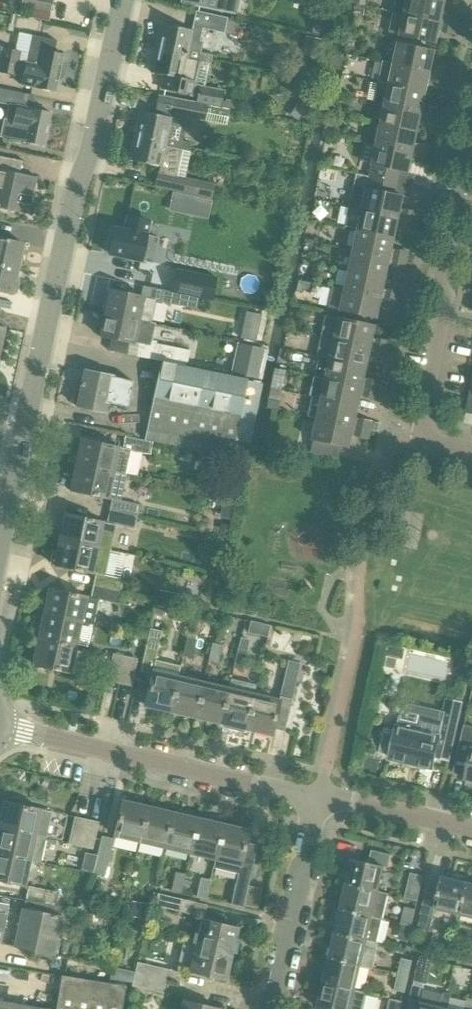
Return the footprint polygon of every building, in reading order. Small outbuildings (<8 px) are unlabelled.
[(50,12),(53,0),(22,0),(20,6),(50,12)] [(226,0),(213,0),(211,9),(234,14),(237,2),(226,0)] [(391,12),(456,26),(458,17),(440,14),(442,2),(431,0),(394,0),(391,12)] [(157,45),(157,48),(188,55),(187,59),(198,62),(210,64),(212,56),(200,54),(202,42),(199,41),(202,29),(223,33),(227,18),(196,11),(192,27),(193,27),(192,31),(162,24),(160,36),(157,35),(155,45),(157,45)] [(456,26),(391,12),(387,33),(434,43),(436,31),(454,35),(456,26)] [(456,26),(454,35),(461,36),(463,28),(456,26)] [(14,76),(14,77),(22,79),(21,85),(35,88),(55,92),(63,54),(54,52),(56,41),(32,35),(28,55),(19,53),(19,51),(3,48),(0,61),(0,73),(14,76)] [(395,43),(391,64),(445,76),(447,67),(429,63),(432,51),(395,43)] [(188,55),(157,48),(156,52),(154,51),(152,61),(154,61),(151,73),(164,76),(161,89),(191,96),(198,62),(187,59),(188,55)] [(381,62),(377,82),(423,92),(426,80),(443,84),(445,76),(391,64),(381,62)] [(447,67),(445,76),(453,77),(455,69),(447,67)] [(445,76),(443,84),(451,86),(453,77),(445,76)] [(373,101),(382,104),(437,116),(438,107),(421,103),(423,92),(377,82),(373,101)] [(195,102),(220,107),(223,93),(198,88),(195,102)] [(5,118),(4,118),(0,135),(0,136),(23,141),(23,142),(43,147),(50,113),(32,109),(32,108),(31,108),(33,97),(35,97),(0,89),(0,103),(8,104),(5,118)] [(179,141),(181,141),(186,117),(205,121),(205,118),(217,121),(220,108),(176,100),(160,96),(156,115),(141,111),(138,123),(136,122),(134,132),(136,133),(135,137),(166,143),(165,147),(177,149),(179,141)] [(289,114),(298,121),(309,105),(300,98),(289,114)] [(382,104),(378,124),(415,132),(417,120),(435,124),(437,116),(382,104)] [(438,107),(437,116),(444,117),(446,109),(438,107)] [(378,124),(374,144),(428,155),(430,147),(412,143),(415,132),(378,124)] [(157,173),(155,186),(211,198),(214,185),(167,175),(168,171),(177,173),(182,150),(189,152),(191,143),(181,141),(179,141),(177,149),(165,147),(166,143),(135,137),(135,139),(133,139),(131,148),(133,149),(130,160),(160,167),(158,173),(157,173)] [(371,165),(369,177),(396,183),(398,171),(406,172),(409,160),(426,164),(428,155),(374,144),(369,165),(371,165)] [(12,211),(13,205),(30,209),(37,177),(7,171),(9,159),(0,157),(0,208),(12,211)] [(355,174),(348,207),(414,221),(416,212),(398,209),(401,196),(393,195),(396,183),(369,177),(355,174)] [(211,201),(183,194),(178,213),(207,219),(211,201)] [(344,227),(355,229),(392,237),(394,226),(412,230),(414,221),(348,207),(344,227)] [(127,217),(124,230),(114,228),(113,231),(110,231),(108,241),(111,242),(108,254),(141,261),(141,260),(152,263),(157,237),(146,235),(147,231),(149,222),(127,217)] [(414,221),(412,230),(419,231),(421,222),(414,221)] [(355,229),(351,249),(405,261),(407,252),(390,248),(392,237),(355,229)] [(17,270),(19,261),(21,261),(21,260),(19,260),(23,243),(0,239),(0,267),(17,270)] [(351,249),(347,269),(383,277),(386,266),(403,269),(405,261),(351,249)] [(405,261),(403,269),(410,271),(412,262),(405,261)] [(0,267),(0,292),(12,294),(15,278),(17,278),(17,277),(15,277),(17,270),(0,267)] [(183,269),(176,268),(172,292),(161,289),(159,301),(196,309),(199,298),(211,300),(216,277),(183,271),(183,269)] [(347,269),(342,289),(397,301),(399,292),(381,288),(383,277),(347,269)] [(397,301),(342,289),(331,287),(326,307),(375,318),(377,306),(395,309),(397,301)] [(106,303),(104,313),(151,323),(155,300),(144,297),(109,290),(108,294),(106,293),(104,302),(106,303)] [(151,323),(104,313),(102,323),(100,323),(98,332),(100,332),(99,336),(139,344),(136,356),(186,367),(189,351),(156,344),(157,338),(148,336),(151,323)] [(325,315),(320,336),(386,350),(388,342),(370,338),(373,326),(325,315)] [(320,336),(316,356),(364,367),(367,355),(384,359),(386,350),(320,336)] [(388,342),(386,350),(393,352),(395,343),(388,342)] [(243,377),(256,380),(261,356),(248,353),(243,377)] [(312,376),(313,377),(378,390),(379,382),(362,378),(364,367),(316,356),(312,376)] [(148,425),(145,439),(231,457),(247,379),(161,362),(159,373),(160,373),(157,387),(156,386),(151,412),(152,412),(149,425),(148,425)] [(113,377),(84,370),(83,373),(82,373),(80,383),(81,383),(76,406),(89,409),(97,411),(105,413),(107,403),(127,407),(133,382),(113,377)] [(309,396),(311,397),(356,407),(358,395),(376,399),(378,390),(313,377),(309,396)] [(378,390),(376,399),(383,400),(385,392),(378,390)] [(307,417),(315,419),(369,430),(371,422),(353,418),(356,407),(311,397),(307,417)] [(369,430),(315,419),(310,439),(312,440),(309,452),(337,458),(339,446),(347,447),(350,435),(367,439),(369,430)] [(371,422),(369,430),(376,432),(378,423),(371,422)] [(80,439),(75,465),(125,475),(130,450),(150,455),(152,442),(125,437),(125,438),(123,448),(123,447),(122,448),(80,439)] [(125,475),(75,465),(69,490),(111,500),(111,499),(120,501),(126,476),(125,475)] [(109,511),(136,517),(139,505),(120,501),(111,499),(111,500),(109,511)] [(64,514),(59,539),(109,550),(114,525),(133,529),(136,517),(109,511),(109,512),(107,522),(106,523),(64,514)] [(230,527),(221,526),(219,535),(228,537),(230,527)] [(225,540),(213,538),(211,547),(228,550),(229,546),(225,540)] [(93,585),(93,586),(120,592),(123,580),(101,575),(103,568),(105,569),(109,550),(59,539),(56,551),(52,550),(50,563),(54,564),(53,565),(95,574),(95,575),(96,575),(94,585),(93,585)] [(48,589),(43,614),(81,623),(81,622),(93,625),(93,621),(97,603),(98,600),(117,604),(120,592),(93,586),(93,587),(91,597),(90,598),(48,589)] [(43,614),(37,639),(76,647),(81,623),(43,614)] [(144,705),(169,711),(177,677),(180,666),(155,660),(162,632),(150,629),(142,665),(153,667),(144,705)] [(183,656),(192,658),(196,640),(187,638),(183,656)] [(76,647),(37,639),(32,665),(70,673),(76,647)] [(208,662),(217,664),(222,646),(212,643),(208,662)] [(233,668),(243,670),(247,651),(237,649),(233,668)] [(118,683),(119,684),(124,656),(112,654),(106,681),(108,681),(118,683)] [(124,656),(119,684),(120,683),(129,685),(129,686),(131,686),(137,659),(124,656)] [(253,695),(245,728),(271,734),(273,729),(284,731),(300,664),(288,661),(278,701),(253,695)] [(169,711),(195,716),(202,683),(177,677),(169,711)] [(230,679),(228,689),(220,722),(245,728),(253,695),(255,685),(230,679)] [(195,716),(220,722),(228,689),(202,683),(195,716)] [(461,703),(460,702),(448,699),(439,737),(397,727),(390,758),(409,762),(409,761),(419,763),(418,764),(432,768),(435,756),(448,759),(461,703)] [(471,781),(471,726),(464,725),(453,773),(465,775),(464,779),(471,781)] [(0,813),(0,829),(35,836),(41,810),(3,801),(0,813)] [(114,835),(139,841),(146,808),(145,807),(145,808),(138,806),(121,802),(114,835)] [(139,841),(164,847),(171,813),(170,813),(170,814),(163,812),(146,808),(139,841)] [(164,847),(190,853),(197,819),(196,819),(195,819),(188,818),(188,817),(171,813),(164,847)] [(68,844),(80,847),(86,819),(85,819),(85,820),(75,818),(75,817),(74,817),(68,844)] [(86,819),(80,847),(92,849),(98,822),(96,822),(87,820),(86,819)] [(190,853),(215,859),(216,859),(223,825),(221,825),(214,824),(214,823),(197,819),(190,853)] [(216,859),(215,859),(213,868),(237,874),(230,904),(243,907),(257,845),(246,843),(249,832),(246,831),(239,830),(239,829),(223,825),(216,859)] [(30,861),(40,863),(45,838),(35,836),(0,829),(0,855),(30,861)] [(93,872),(105,875),(113,839),(101,837),(93,872)] [(0,855),(0,881),(24,886),(30,861),(0,855)] [(352,859),(346,885),(378,892),(378,891),(384,867),(352,859)] [(171,891),(180,893),(185,875),(175,872),(171,891)] [(405,898),(417,900),(423,876),(410,873),(405,898)] [(435,908),(460,914),(468,882),(442,876),(438,894),(426,891),(420,916),(432,919),(435,908)] [(196,897),(206,899),(210,880),(200,878),(196,897)] [(471,917),(471,883),(468,882),(460,914),(471,917)] [(346,885),(340,909),(382,919),(388,894),(378,891),(378,892),(346,885)] [(26,898),(53,904),(56,892),(28,886),(26,898)] [(154,906),(179,912),(182,899),(157,894),(154,906)] [(46,914),(48,904),(24,900),(22,909),(22,908),(14,947),(36,952),(36,950),(50,953),(50,954),(53,955),(61,917),(46,914)] [(129,916),(146,919),(149,905),(132,901),(129,916)] [(405,907),(401,923),(411,925),(415,909),(405,907)] [(340,909),(335,933),(377,942),(382,919),(340,909)] [(201,920),(195,945),(195,946),(231,954),(237,930),(238,928),(205,921),(205,919),(205,918),(204,920),(201,920)] [(411,925),(401,923),(397,939),(408,941),(411,925)] [(335,933),(329,957),(361,964),(361,966),(373,968),(379,943),(377,942),(335,933)] [(195,946),(195,945),(183,943),(177,969),(192,972),(192,974),(193,972),(226,980),(226,979),(226,978),(231,954),(195,946)] [(471,962),(471,951),(461,949),(458,959),(471,962)] [(329,957),(324,981),(356,988),(361,966),(361,964),(329,957)] [(402,958),(398,974),(408,976),(412,960),(402,958)] [(137,962),(134,974),(164,981),(167,969),(137,962)] [(164,981),(134,974),(131,986),(162,993),(164,981)] [(408,976),(398,974),(394,990),(405,992),(408,976)] [(125,986),(62,976),(62,977),(57,1008),(121,1008),(125,986)] [(324,981),(317,1008),(323,1008),(363,1008),(364,1007),(352,1004),(356,988),(324,981)] [(444,1008),(449,1008),(451,993),(444,992),(444,994),(424,989),(425,987),(413,984),(407,1008),(444,1008)] [(403,1001),(390,998),(387,1008),(401,1008),(403,1001)] [(180,1008),(218,1008),(186,1002),(187,1000),(186,999),(185,1001),(182,1001),(180,1008)]
